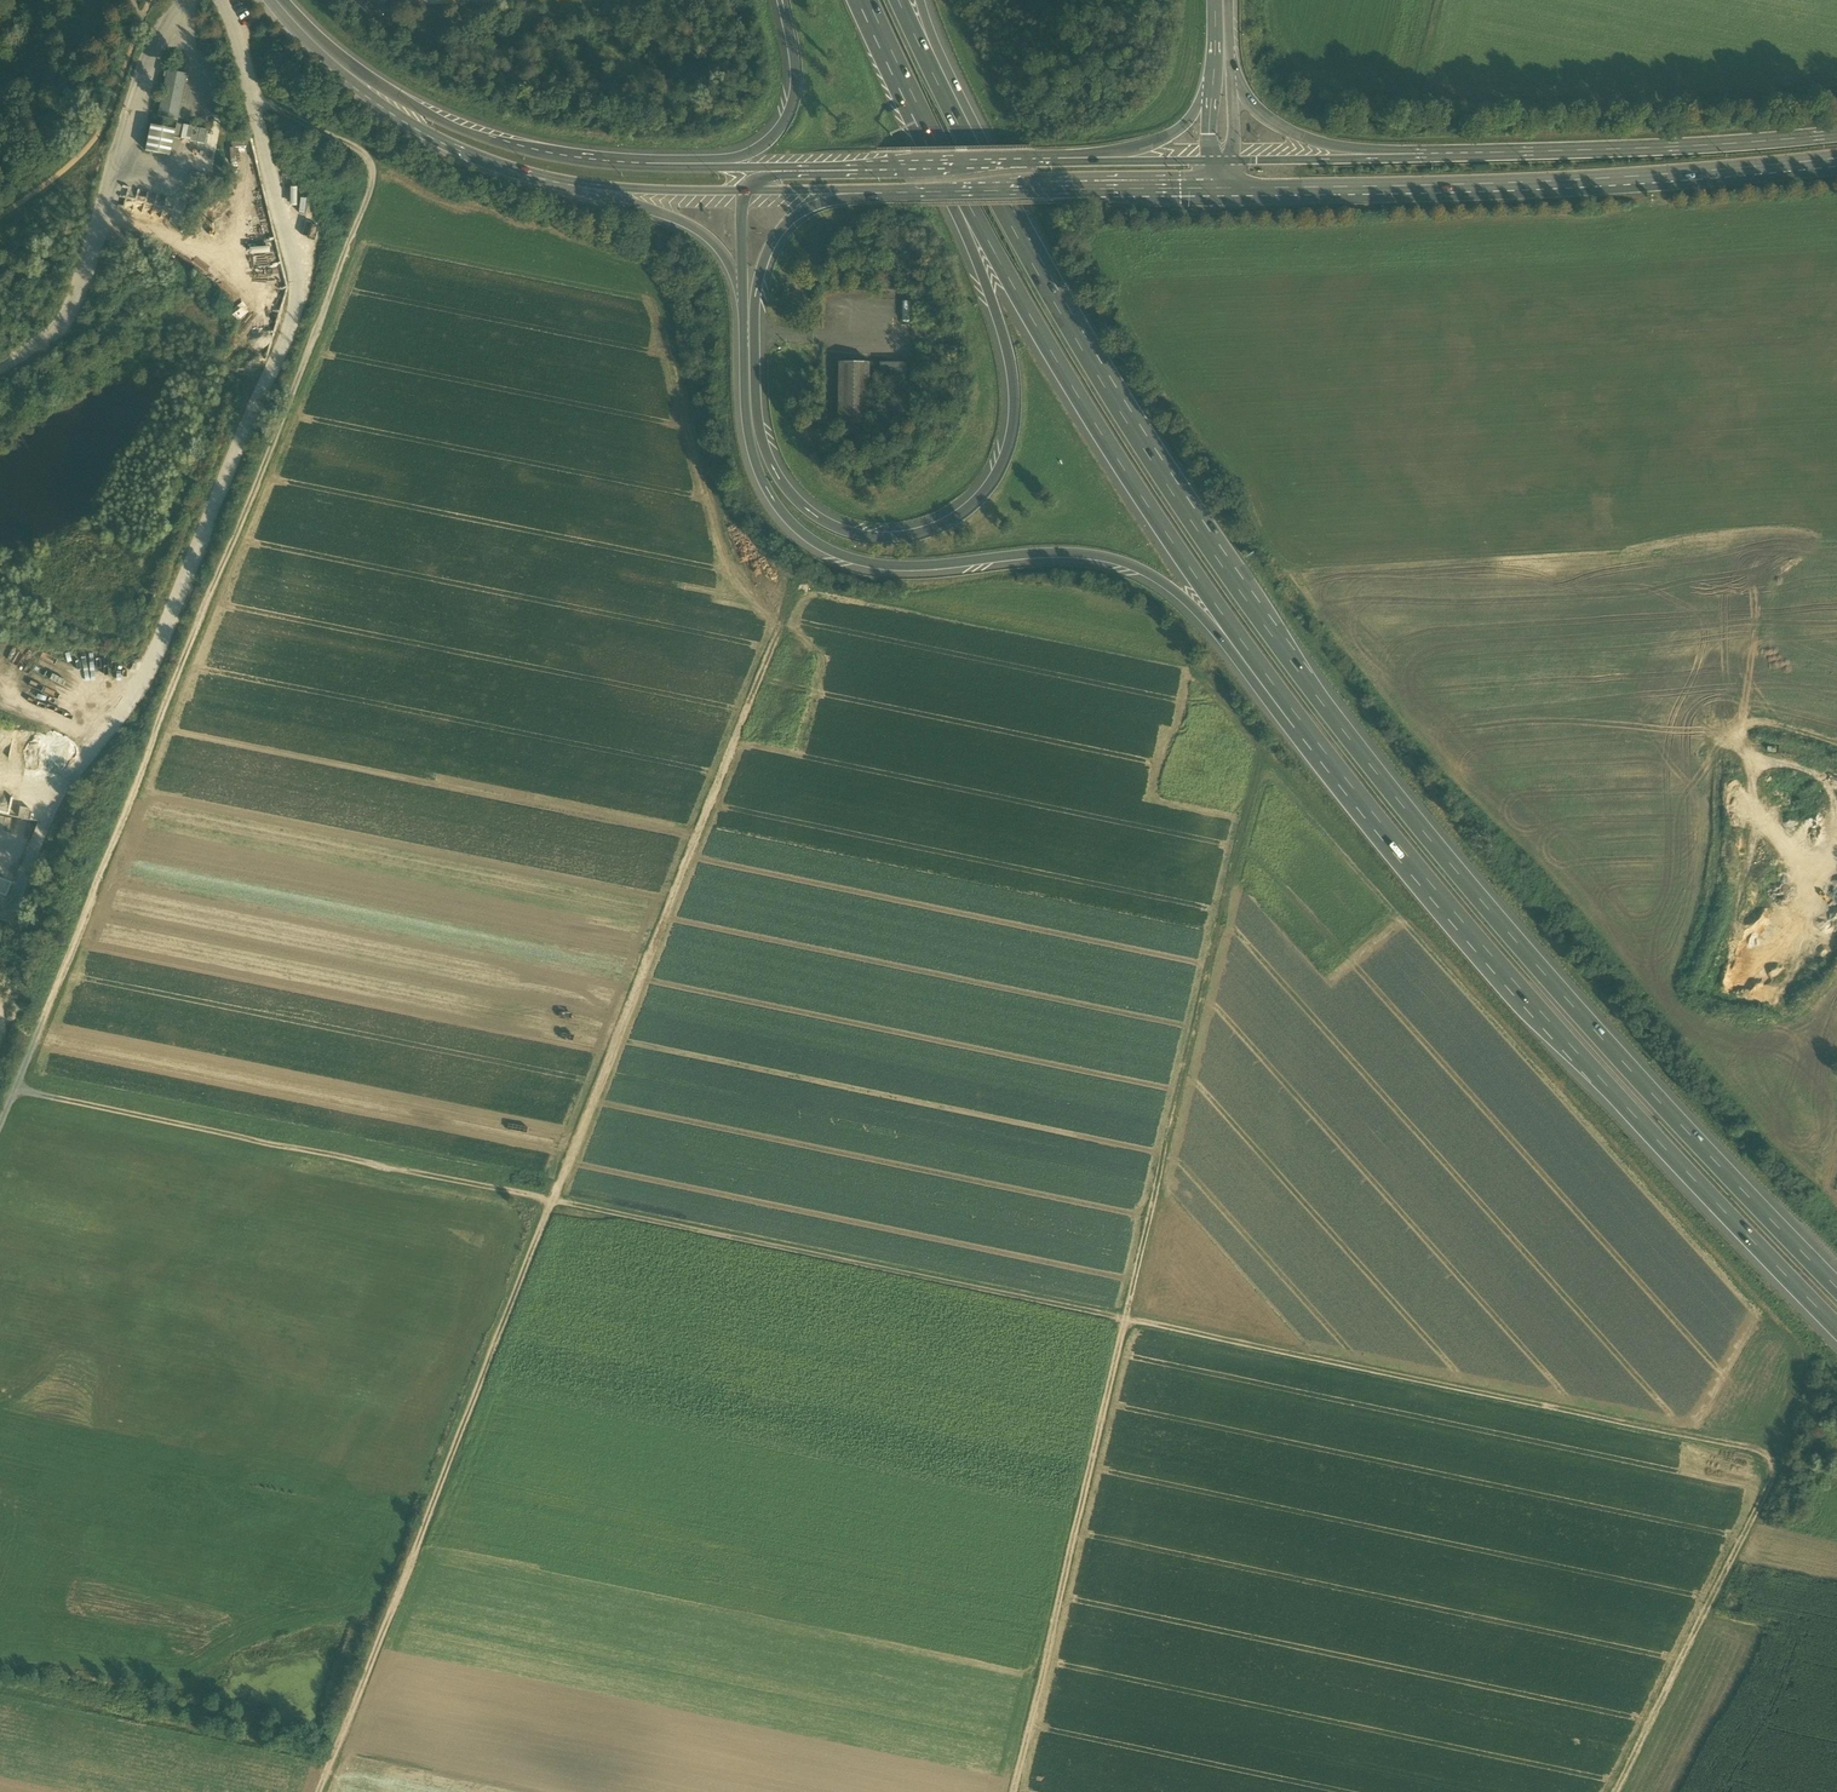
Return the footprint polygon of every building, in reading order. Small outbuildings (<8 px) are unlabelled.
[(187,74),(167,71),(157,116),(178,120),(187,74)] [(207,131),(176,124),(175,130),(173,137),(204,144),(207,131)] [(175,130),(150,125),(145,150),(169,156),(173,137),(175,130)] [(870,424),(870,363),(840,363),(840,424),(870,424)] [(907,363),(882,363),(882,379),(907,378),(907,363)] [(20,817),(30,819),(32,807),(22,806),(20,817)] [(11,830),(12,817),(0,815),(0,829),(11,830)]
